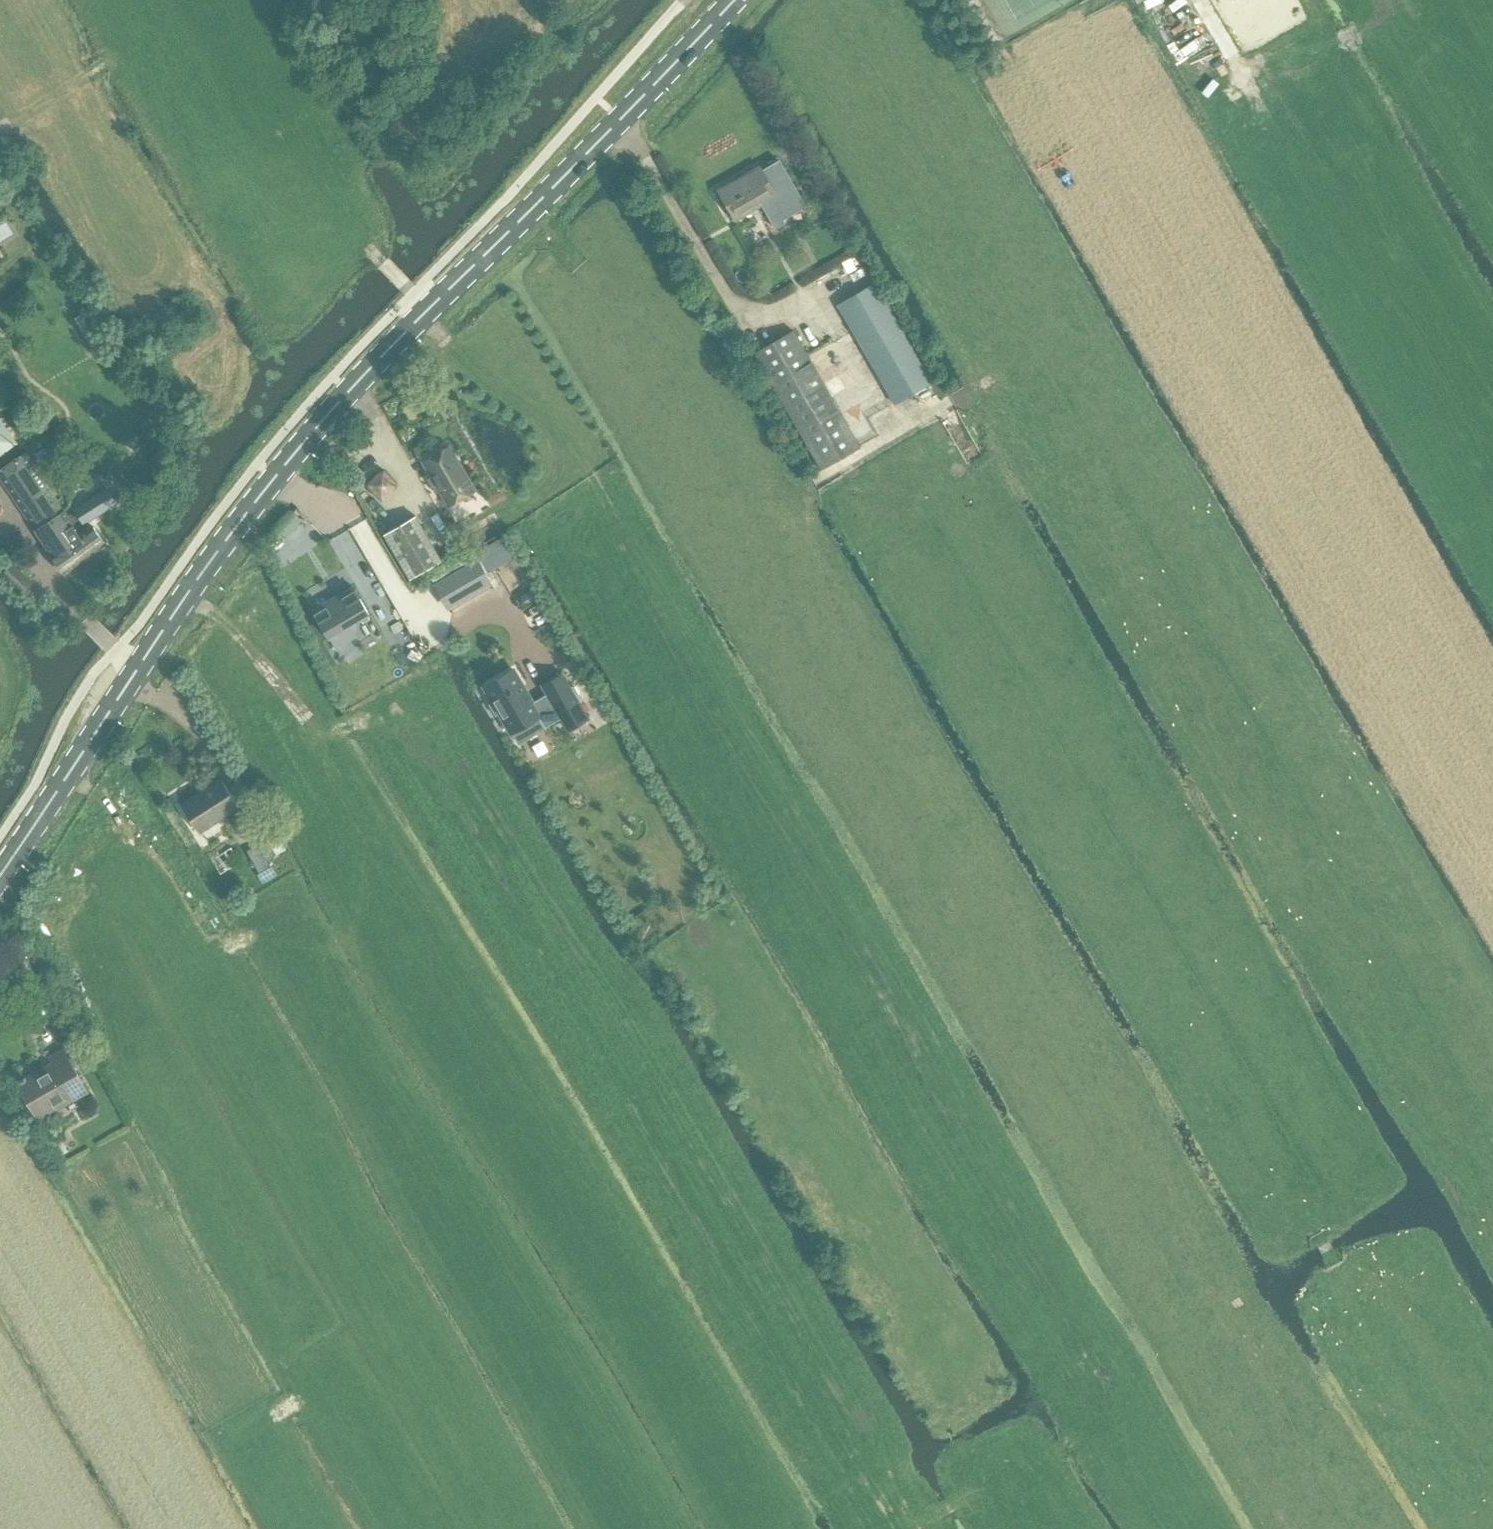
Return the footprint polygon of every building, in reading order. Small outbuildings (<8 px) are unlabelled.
[(761,167),(719,191),(735,218),(762,203),(775,227),(784,223),(782,219),(805,207),(780,162),(763,171),(761,167)] [(875,285),(841,305),(896,402),(931,383),(875,285)] [(822,469),(860,447),(795,331),(756,353),(822,469)] [(16,445),(1,421),(0,421),(0,455),(16,445)] [(450,446),(423,461),(432,477),(428,479),(436,493),(440,491),(449,506),(476,491),(450,446)] [(0,472),(0,479),(62,573),(105,545),(93,528),(77,539),(68,526),(77,521),(81,527),(116,504),(115,503),(106,488),(70,511),(74,516),(65,522),(23,457),(0,472)] [(411,579),(442,561),(416,516),(384,534),(411,579)] [(505,535),(473,554),(485,575),(518,556),(505,535)] [(20,597),(34,583),(13,562),(0,575),(0,578),(20,597)] [(476,563),(435,586),(447,606),(487,583),(476,563)] [(353,587),(313,610),(328,636),(334,647),(356,634),(350,624),(368,613),(353,587)] [(513,670),(484,687),(485,688),(493,702),(489,704),(495,715),(500,713),(510,731),(510,732),(538,716),(544,728),(561,718),(547,694),(532,702),(514,671),(513,670)] [(563,675),(543,687),(547,694),(561,718),(567,728),(588,716),(563,675)] [(199,832),(239,806),(221,778),(181,804),(199,832)] [(258,845),(245,852),(257,875),(271,867),(268,862),(278,856),(264,831),(254,837),(258,845)] [(39,1119),(87,1092),(63,1049),(49,1057),(53,1063),(18,1083),(39,1119)]
